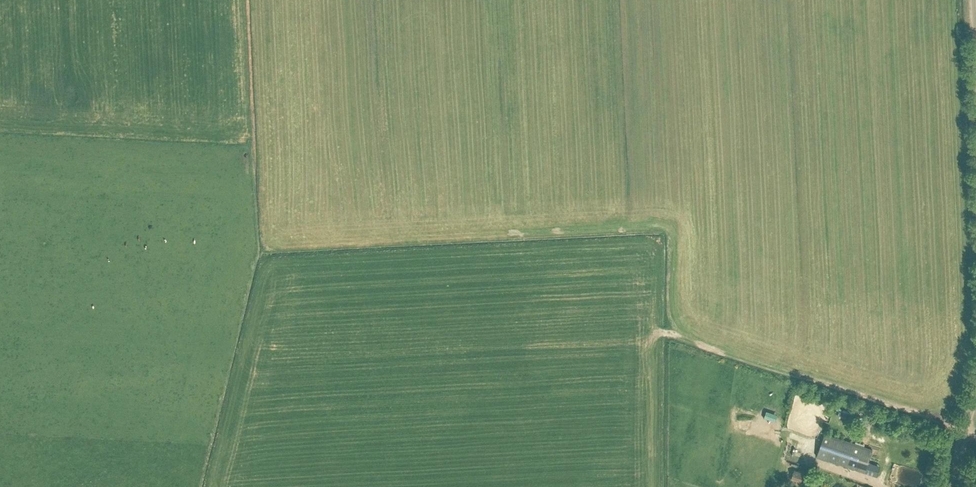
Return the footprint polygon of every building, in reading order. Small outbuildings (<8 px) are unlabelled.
[(844,422),(847,414),(841,412),(839,420),(844,422)] [(817,456),(865,472),(873,448),(825,432),(817,456)] [(801,481),(804,472),(795,470),(792,479),(801,481)]
